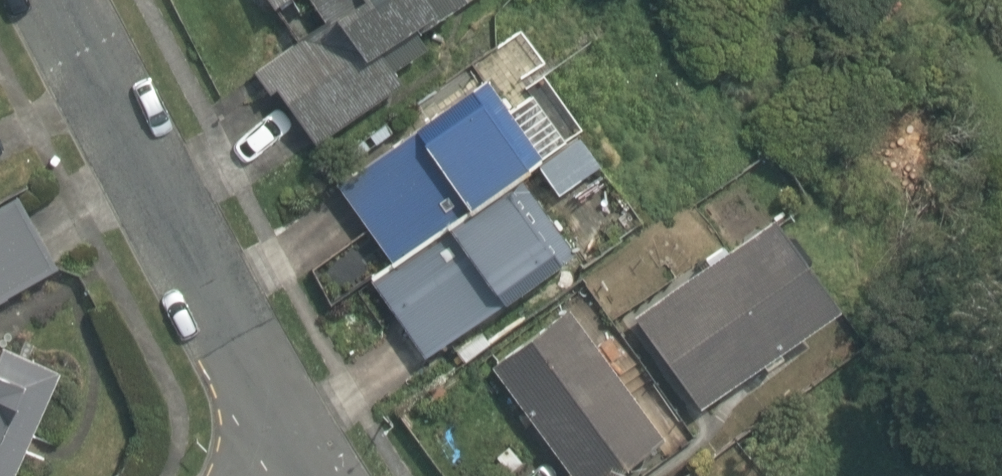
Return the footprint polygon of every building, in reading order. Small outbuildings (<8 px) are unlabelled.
[(314,23),(251,65),(303,143),(401,78),(391,62),(427,38),(416,23),(451,0),(299,0),(314,23)] [(381,260),(530,164),(573,134),(528,71),(545,58),(519,22),(486,45),(494,56),(323,177),(381,260)] [(530,164),(381,260),(355,278),(414,361),(559,259),(568,273),(635,225),(582,150),(541,179),(530,164)] [(0,212),(0,304),(51,283),(18,204),(0,212)] [(761,214),(626,309),(688,398),(824,304),(761,214)] [(477,359),(554,475),(606,475),(652,446),(559,305),(477,359)] [(54,371),(0,347),(0,475),(8,475),(54,371)]
